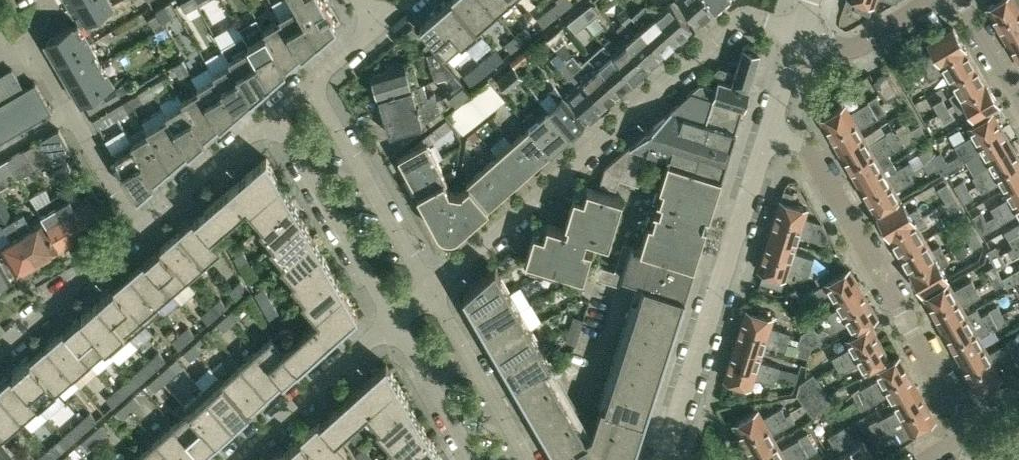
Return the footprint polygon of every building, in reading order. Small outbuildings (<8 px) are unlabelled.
[(113,4),(111,0),(71,0),(69,1),(81,22),(113,4)] [(195,0),(183,0),(180,2),(186,12),(198,5),(195,0)] [(337,23),(324,0),(311,0),(299,7),(318,40),(337,23)] [(454,0),(449,0),(436,11),(467,47),(483,33),(479,28),(478,28),(454,0)] [(478,28),(479,28),(496,13),(485,0),(454,0),(478,28)] [(496,13),(511,0),(485,0),(496,13)] [(697,22),(714,7),(708,0),(679,0),(697,22)] [(844,5),(854,9),(857,0),(846,0),(844,5)] [(987,6),(997,22),(1018,9),(1018,0),(1016,0),(1015,0),(997,0),(987,6)] [(547,9),(554,18),(564,9),(557,1),(547,9)] [(657,13),(656,14),(677,40),(692,27),(671,1),(657,13)] [(592,3),(580,13),(587,22),(599,13),(592,3)] [(663,52),(677,40),(656,14),(646,3),(632,15),(642,26),(641,27),(663,52)] [(156,10),(157,13),(162,21),(173,16),(166,4),(156,10)] [(279,16),(281,19),(301,54),(318,40),(299,7),(298,5),(279,16)] [(634,18),(624,6),(617,13),(627,24),(634,18)] [(554,18),(547,9),(537,18),(543,26),(554,18)] [(1006,37),(1018,29),(1018,9),(997,22),(1006,37)] [(420,25),(446,55),(455,65),(470,52),(467,47),(436,11),(420,25)] [(164,25),(162,21),(157,13),(148,18),(156,29),(164,25)] [(580,13),(569,22),(576,31),(587,22),(580,13)] [(263,29),(265,33),(285,67),(301,54),(281,19),(263,29)] [(649,65),(663,52),(641,27),(635,33),(627,24),(626,25),(624,21),(618,26),(649,65)] [(78,23),(46,40),(58,61),(90,43),(78,23)] [(412,26),(401,35),(409,45),(420,35),(412,26)] [(515,35),(522,43),(532,35),(525,26),(515,35)] [(633,79),(649,65),(618,26),(616,28),(627,40),(619,46),(613,40),(607,46),(633,79)] [(918,74),(923,71),(964,46),(953,27),(951,28),(949,30),(929,41),(935,53),(927,58),(927,57),(918,62),(913,65),(916,71),(918,74)] [(566,38),(559,29),(548,38),(555,46),(566,38)] [(1015,52),(1018,50),(1018,29),(1006,37),(1015,52)] [(285,67),(265,33),(248,43),(250,46),(270,80),(285,67)] [(522,43),(515,35),(505,43),(512,51),(522,43)] [(58,61),(70,80),(101,62),(90,43),(58,61)] [(735,70),(721,66),(709,75),(719,78),(719,77),(749,87),(760,51),(759,47),(747,43),(743,45),(735,70)] [(619,91),(633,79),(607,46),(605,44),(590,57),(619,91)] [(270,80),(250,46),(229,58),(231,62),(251,97),(270,80)] [(951,79),(976,65),(964,46),(923,71),(928,79),(937,74),(945,69),(951,79)] [(516,66),(530,54),(525,48),(511,60),(516,66)] [(480,62),(487,71),(504,58),(496,49),(480,62)] [(456,74),(435,50),(428,52),(435,79),(437,79),(456,74)] [(575,85),(567,92),(588,119),(602,106),(565,59),(558,51),(551,57),(558,66),(575,85)] [(602,106),(619,91),(590,57),(582,63),(573,53),(565,59),(602,106)] [(372,72),(379,96),(420,83),(412,57),(404,63),(372,72)] [(190,71),(183,59),(173,65),(180,77),(190,71)] [(70,80),(82,101),(113,82),(101,62),(70,80)] [(251,97),(231,62),(213,72),(215,75),(235,110),(251,97)] [(487,71),(480,62),(464,75),(471,84),(487,71)] [(513,65),(498,78),(507,91),(524,77),(513,65)] [(954,103),(987,83),(976,65),(951,79),(958,90),(949,95),(953,103),(954,103)] [(36,83),(24,89),(12,69),(0,75),(0,139),(51,109),(36,83)] [(901,91),(889,72),(874,81),(885,100),(901,91)] [(235,110),(215,75),(197,86),(199,89),(219,124),(235,110)] [(702,83),(693,91),(743,106),(749,87),(719,77),(719,78),(717,87),(702,83)] [(161,78),(150,85),(155,95),(167,88),(161,78)] [(506,99),(492,82),(489,78),(476,88),(492,111),(506,99)] [(390,133),(423,123),(425,129),(447,112),(461,101),(471,92),(463,82),(451,92),(437,99),(417,105),(385,115),(390,133)] [(379,96),(385,114),(385,115),(417,105),(437,99),(436,94),(428,96),(424,83),(420,83),(379,96)] [(998,103),(987,83),(954,103),(959,111),(967,106),(974,117),(998,103)] [(150,85),(138,91),(144,101),(155,95),(150,85)] [(583,123),(560,98),(564,95),(563,94),(557,87),(557,86),(556,85),(549,91),(557,101),(549,108),(570,135),(583,123)] [(104,93),(109,101),(120,94),(116,87),(104,93)] [(477,123),(492,111),(476,88),(471,92),(461,101),(469,112),(477,123)] [(219,124),(199,89),(181,100),(183,103),(203,138),(219,124)] [(693,91),(671,110),(650,128),(631,145),(722,173),(735,131),(743,106),(693,91)] [(831,134),(872,109),(881,104),(881,103),(876,95),(867,100),(868,102),(849,112),(845,104),(821,117),(831,134)] [(933,103),(938,113),(948,106),(942,97),(933,103)] [(123,101),(112,108),(117,117),(128,110),(123,101)] [(455,123),(469,112),(461,101),(447,112),(455,123)] [(188,151),(203,138),(183,103),(166,113),(168,116),(188,151)] [(831,134),(840,149),(863,136),(858,127),(877,116),(886,112),(881,104),(872,109),(831,134)] [(948,107),(938,113),(943,121),(953,116),(948,107)] [(112,108),(101,115),(106,123),(117,117),(112,108)] [(551,151),(570,135),(549,108),(529,126),(529,127),(549,153),(551,151)] [(477,123),(469,112),(455,123),(464,133),(477,123)] [(992,112),(969,125),(974,134),(955,144),(960,152),(1001,128),(992,112)] [(147,129),(149,133),(169,167),(188,151),(168,116),(147,129)] [(928,139),(920,124),(911,129),(916,137),(920,144),(928,139)] [(840,149),(849,164),(890,140),(899,134),(894,126),(886,131),(886,133),(868,144),(863,136),(840,149)] [(535,165),(549,153),(529,127),(514,140),(535,165)] [(987,157),(1010,143),(1001,128),(960,152),(946,160),(951,169),(965,161),(964,159),(982,148),(987,157)] [(70,148),(59,129),(58,130),(37,142),(48,160),(70,148)] [(153,181),(133,146),(131,143),(129,139),(123,129),(106,139),(116,157),(137,194),(153,181)] [(131,143),(133,146),(153,181),(169,167),(149,133),(131,143)] [(890,140),(849,164),(858,179),(892,159),(887,152),(894,148),(895,149),(905,143),(900,135),(899,134),(890,140)] [(514,140),(513,142),(500,153),(521,177),(535,165),(514,140)] [(37,142),(23,150),(34,169),(48,160),(37,142)] [(399,157),(409,175),(437,160),(427,142),(399,157)] [(977,183),(1018,159),(1018,158),(1010,143),(987,157),(992,165),(973,176),(977,183)] [(606,167),(600,184),(616,189),(619,179),(639,184),(649,152),(654,153),(669,158),(661,185),(664,186),(661,198),(658,197),(658,198),(662,200),(660,210),(655,208),(654,209),(657,210),(653,222),(650,220),(641,248),(632,245),(631,245),(694,265),(706,224),(703,223),(706,213),(709,214),(722,173),(631,145),(606,167)] [(936,153),(932,146),(919,154),(923,161),(931,157),(936,154),(936,153)] [(19,177),(34,169),(23,150),(8,158),(19,177)] [(941,151),(938,152),(936,153),(936,154),(931,157),(936,165),(946,160),(941,151)] [(504,192),(521,177),(500,153),(483,168),(504,192)] [(267,156),(235,183),(254,205),(281,181),(267,156)] [(931,157),(923,161),(928,172),(937,166),(936,165),(931,157)] [(19,177),(8,158),(0,163),(0,188),(19,177)] [(858,179),(867,195),(908,170),(909,170),(914,167),(910,160),(905,164),(897,168),(892,159),(858,179)] [(1005,187),(1018,179),(1018,159),(977,183),(981,190),(1000,179),(1005,187)] [(418,193),(447,178),(437,160),(409,175),(418,193)] [(942,174),(947,171),(951,169),(946,160),(936,165),(937,166),(941,173),(942,174)] [(65,163),(63,164),(55,168),(62,182),(72,177),(65,163)] [(489,205),(504,192),(483,168),(468,182),(489,205)] [(876,210),(899,198),(894,190),(913,179),(909,170),(908,170),(867,195),(876,210)] [(418,193),(436,226),(437,229),(439,231),(441,233),(443,235),(445,235),(451,236),(452,236),(455,235),(458,233),(490,206),(489,205),(468,182),(467,183),(468,185),(461,191),(450,189),(446,181),(447,179),(447,178),(418,193)] [(991,207),(995,214),(1018,200),(1018,179),(1005,187),(1010,196),(991,207)] [(105,223),(89,195),(81,180),(70,186),(71,187),(66,190),(90,231),(105,223)] [(963,180),(954,185),(959,194),(968,188),(963,180)] [(281,181),(254,205),(250,209),(263,223),(264,223),(292,199),(281,181)] [(955,196),(947,182),(938,188),(946,202),(955,196)] [(235,183),(201,213),(195,218),(211,236),(219,228),(228,221),(247,205),(250,209),(254,205),(235,183)] [(538,232),(534,231),(526,258),(532,260),(542,264),(557,268),(584,277),(592,249),(584,246),(587,236),(609,242),(623,197),(588,186),(587,188),(578,196),(575,194),(567,222),(568,223),(567,228),(548,222),(547,223),(538,232)] [(45,220),(62,247),(76,239),(55,205),(52,198),(51,198),(45,187),(31,195),(45,220)] [(959,194),(964,202),(973,197),(968,188),(959,194)] [(76,239),(90,231),(66,190),(51,198),(52,198),(55,205),(76,239)] [(806,207),(790,202),(793,193),(784,190),(781,199),(775,217),(829,234),(822,222),(803,216),(806,207)] [(12,215),(0,196),(0,223),(12,215)] [(960,205),(955,196),(946,202),(951,210),(960,205)] [(302,217),(292,199),(264,223),(263,223),(260,226),(273,241),(274,241),(302,217)] [(995,214),(986,219),(977,225),(982,233),(992,228),(991,226),(1000,221),(1018,211),(1018,200),(995,214)] [(903,201),(878,215),(890,235),(922,216),(917,207),(909,212),(903,201)] [(972,216),(977,225),(986,219),(981,211),(972,216)] [(24,213),(13,219),(37,261),(57,249),(42,222),(31,228),(24,213)] [(890,235),(900,253),(925,239),(918,228),(926,223),(922,216),(890,235)] [(313,235),(302,217),(274,241),(273,241),(274,242),(271,244),(284,259),(285,259),(313,235)] [(775,217),(770,234),(795,242),(798,233),(818,240),(818,241),(828,244),(831,237),(829,234),(775,217)] [(195,218),(179,232),(205,262),(221,248),(211,236),(195,218)] [(37,261),(13,219),(3,225),(12,239),(1,245),(17,273),(37,261)] [(238,233),(228,221),(219,228),(229,240),(238,233)] [(1009,238),(1013,245),(1018,242),(1018,221),(1004,229),(1009,238)] [(977,233),(972,225),(962,230),(967,239),(977,233)] [(179,232),(161,248),(187,278),(205,262),(179,232)] [(982,242),(977,233),(967,239),(973,248),(982,242)] [(770,234),(765,251),(811,265),(813,257),(792,251),(795,242),(770,234)] [(323,253),(313,235),(285,259),(284,259),(281,262),(294,277),(295,277),(323,253)] [(900,253),(911,271),(944,252),(939,245),(931,249),(925,239),(900,253)] [(953,249),(957,257),(970,251),(965,242),(953,249)] [(1015,255),(1018,253),(1018,242),(1013,245),(1008,248),(1012,256),(1015,255)] [(598,278),(619,284),(622,275),(622,273),(631,245),(624,243),(615,270),(602,267),(598,278)] [(631,245),(631,246),(631,245),(622,273),(681,291),(684,282),(688,283),(694,265),(631,245)] [(996,245),(986,250),(991,258),(1000,252),(996,245)] [(161,248),(145,261),(172,291),(187,278),(161,248)] [(250,263),(243,251),(234,256),(241,268),(250,263)] [(781,288),(784,277),(787,267),(808,274),(811,265),(765,251),(759,269),(764,270),(760,282),(781,288)] [(947,277),(946,276),(940,265),(949,261),(944,252),(911,271),(922,291),(947,277)] [(1006,263),(1000,252),(991,258),(994,265),(996,268),(1006,263)] [(334,271),(323,253),(295,277),(294,277),(291,280),(304,295),(305,295),(306,295),(334,271)] [(10,276),(0,258),(0,282),(10,276)] [(532,260),(528,272),(539,275),(542,264),(532,260)] [(145,261),(130,274),(156,305),(172,291),(145,261)] [(250,263),(241,268),(249,281),(258,276),(250,263)] [(542,264),(539,275),(554,280),(557,268),(542,264)] [(464,293),(473,309),(509,288),(495,265),(464,293)] [(985,270),(990,277),(998,272),(996,268),(994,265),(985,270)] [(1016,282),(1018,280),(1018,267),(1001,277),(1004,282),(1006,287),(1011,284),(1016,282)] [(820,286),(807,293),(812,301),(831,289),(835,297),(858,284),(849,268),(831,278),(826,271),(815,277),(820,286)] [(344,289),(334,271),(306,295),(305,295),(304,295),(305,295),(302,298),(319,317),(319,316),(316,313),(344,289)] [(995,287),(1004,282),(1001,277),(998,272),(990,277),(995,287)] [(681,292),(681,291),(622,273),(622,275),(645,281),(638,302),(678,315),(685,293),(681,292)] [(130,274),(114,288),(141,318),(140,319),(145,324),(146,324),(161,311),(156,305),(130,274)] [(585,283),(572,279),(568,290),(581,294),(585,283)] [(948,281),(925,294),(934,311),(976,287),(971,279),(953,290),(948,282),(948,281)] [(240,280),(229,290),(237,298),(244,292),(241,289),(245,284),(240,280)] [(821,317),(825,324),(867,299),(858,284),(835,297),(840,306),(821,317)] [(271,299),(271,298),(264,287),(254,293),(261,305),(271,299)] [(934,311),(942,326),(982,304),(977,296),(979,294),(976,287),(934,311)] [(114,288),(99,301),(125,331),(126,331),(131,336),(130,337),(146,324),(145,324),(140,319),(141,318),(114,288)] [(473,309),(483,327),(519,306),(509,288),(473,309)] [(176,289),(163,299),(171,311),(185,301),(176,289)] [(358,313),(344,289),(316,313),(319,316),(319,317),(315,320),(331,337),(358,313)] [(795,289),(786,294),(791,303),(800,298),(795,289)] [(220,298),(211,306),(218,314),(227,305),(220,298)] [(271,299),(261,305),(270,319),(280,313),(271,298),(271,299)] [(791,303),(796,311),(805,306),(800,298),(791,303)] [(849,321),(854,329),(877,316),(867,299),(825,324),(830,331),(849,321)] [(99,301),(81,317),(107,347),(106,348),(111,354),(130,337),(131,336),(126,331),(125,331),(99,301)] [(638,302),(631,322),(671,335),(678,315),(638,302)] [(942,326),(951,342),(1002,313),(997,305),(988,309),(989,310),(986,312),(982,304),(942,326)] [(211,306),(201,315),(209,322),(218,314),(211,306)] [(483,327),(494,345),(530,324),(519,306),(483,327)] [(234,307),(225,315),(233,323),(242,315),(234,307)] [(747,309),(741,326),(787,341),(789,332),(769,326),(772,316),(747,309)] [(951,342),(959,357),(983,344),(978,336),(997,326),(998,326),(1007,322),(1002,313),(951,342)] [(217,323),(224,331),(233,323),(225,315),(217,323)] [(576,342),(576,341),(584,318),(573,315),(565,340),(576,344),(576,342)] [(81,317),(65,330),(92,360),(105,348),(106,348),(107,347),(81,317)] [(298,367),(331,337),(315,320),(292,340),(292,341),(282,349),(298,367)] [(631,322),(625,343),(665,356),(671,335),(631,322)] [(494,345),(504,363),(540,342),(530,324),(494,345)] [(870,325),(847,337),(852,346),(832,356),(837,364),(879,341),(870,325)] [(180,333),(187,341),(195,334),(188,326),(180,333)] [(741,326),(736,343),(761,351),(764,342),(784,348),(787,341),(741,326)] [(806,340),(818,333),(813,326),(801,332),(806,340)] [(292,341),(292,340),(280,328),(272,336),(282,349),(292,341)] [(65,330),(47,346),(74,376),(92,360),(65,330)] [(801,332),(798,345),(811,349),(811,347),(806,340),(801,332)] [(187,341),(180,333),(172,340),(179,348),(187,341)] [(818,333),(806,340),(811,347),(822,341),(818,333)] [(192,344),(199,353),(209,345),(201,336),(192,344)] [(283,380),(298,367),(282,349),(272,336),(256,350),(283,380)] [(968,373),(1018,344),(1018,343),(1015,336),(1006,341),(1007,342),(988,353),(983,344),(959,357),(968,373)] [(125,364),(140,352),(129,340),(115,353),(125,364)] [(865,370),(888,357),(879,341),(837,364),(841,372),(860,361),(865,370)] [(504,363),(515,381),(551,360),(540,342),(504,363)] [(625,343),(618,363),(658,376),(665,356),(625,343)] [(736,343),(731,360),(777,374),(779,366),(758,360),(761,351),(736,343)] [(199,353),(192,344),(184,352),(191,360),(199,353)] [(1015,357),(1018,356),(1018,344),(968,373),(977,389),(1001,376),(996,367),(1015,357)] [(808,357),(811,349),(798,345),(795,353),(808,357)] [(47,346),(31,359),(58,389),(74,376),(47,346)] [(267,394),(283,380),(256,350),(241,364),(267,394)] [(150,360),(156,367),(166,359),(159,351),(150,360)] [(881,377),(862,388),(860,386),(852,392),(856,400),(908,372),(899,355),(875,368),(881,377)] [(31,359),(13,375),(40,405),(58,389),(31,359)] [(102,359),(82,378),(90,387),(110,368),(102,359)] [(156,367),(150,360),(138,370),(145,378),(156,367)] [(551,360),(515,381),(560,459),(631,459),(645,417),(605,404),(605,403),(601,402),(592,431),(551,360)] [(731,360),(725,378),(750,386),(753,377),(774,383),(777,374),(731,360)] [(387,362),(359,386),(374,403),(399,382),(387,362)] [(618,363),(612,384),(652,396),(658,376),(618,363)] [(158,374),(165,382),(177,372),(169,364),(158,374)] [(241,364),(223,379),(250,410),(267,394),(241,364)] [(889,392),(893,400),(916,387),(908,372),(856,400),(861,409),(870,404),(870,402),(889,392)] [(799,383),(797,391),(796,394),(813,416),(834,401),(813,373),(799,383)] [(165,382),(158,374),(148,382),(155,391),(165,382)] [(250,410),(223,379),(219,374),(203,388),(235,423),(250,410)] [(0,386),(0,391),(24,418),(40,405),(13,375),(0,386)] [(125,381),(116,389),(122,397),(132,389),(125,381)] [(399,382),(374,403),(368,409),(368,410),(380,424),(381,423),(381,424),(409,399),(399,382)] [(612,384),(605,403),(605,404),(645,417),(652,396),(612,384)] [(359,386),(330,412),(329,414),(342,433),(345,430),(346,429),(353,423),(368,410),(368,409),(374,403),(359,386)] [(898,408),(879,419),(878,418),(869,423),(874,431),(925,402),(916,387),(893,400),(898,408)] [(217,439),(235,423),(203,388),(185,404),(190,409),(217,439)] [(116,389),(106,397),(113,405),(122,397),(116,389)] [(6,434),(24,418),(0,391),(0,428),(6,434)] [(134,395),(125,403),(132,411),(141,403),(134,395)] [(419,417),(409,399),(381,424),(381,423),(380,424),(376,427),(390,442),(391,441),(392,442),(419,417)] [(888,434),(897,428),(907,423),(912,431),(934,418),(925,402),(874,431),(879,440),(888,435),(888,434)] [(125,403),(116,411),(123,419),(132,411),(125,403)] [(734,422),(743,438),(785,415),(785,414),(781,407),(762,417),(757,409),(734,422)] [(201,453),(217,439),(190,409),(175,423),(201,453)] [(82,418),(89,427),(97,420),(90,411),(82,418)] [(790,412),(785,414),(785,415),(743,438),(752,454),(775,441),(771,433),(789,421),(794,419),(790,412)] [(302,437),(323,459),(337,459),(347,451),(336,438),(342,433),(329,414),(302,437)] [(430,435),(419,417),(392,442),(391,441),(390,442),(387,445),(401,459),(402,459),(430,435)] [(89,427),(82,418),(63,435),(71,443),(89,427)] [(94,430),(101,439),(109,432),(101,423),(94,430)] [(201,453),(175,423),(156,439),(175,459),(194,459),(201,453)] [(353,423),(346,429),(345,430),(355,442),(363,435),(353,423)] [(836,431),(854,459),(876,459),(863,440),(855,445),(844,426),(836,431)] [(101,439),(94,430),(82,441),(89,449),(101,439)] [(832,459),(854,459),(836,431),(829,436),(841,454),(832,459)] [(756,459),(777,459),(814,440),(812,440),(807,432),(798,437),(799,438),(780,449),(775,441),(752,454),(756,459)] [(430,435),(402,459),(401,459),(433,459),(440,453),(430,435)] [(287,451),(295,459),(323,459),(302,437),(287,451)] [(816,438),(814,440),(777,459),(795,459),(807,453),(808,454),(821,447),(816,438)] [(156,439),(141,453),(148,459),(175,459),(156,439)] [(48,448),(55,456),(63,449),(56,441),(48,448)] [(60,459),(76,459),(82,454),(75,446),(60,459)] [(373,458),(365,446),(356,452),(361,459),(371,459),(373,458)] [(48,448),(36,458),(38,459),(50,459),(55,456),(48,448)] [(277,459),(295,459),(287,451),(277,459)]
